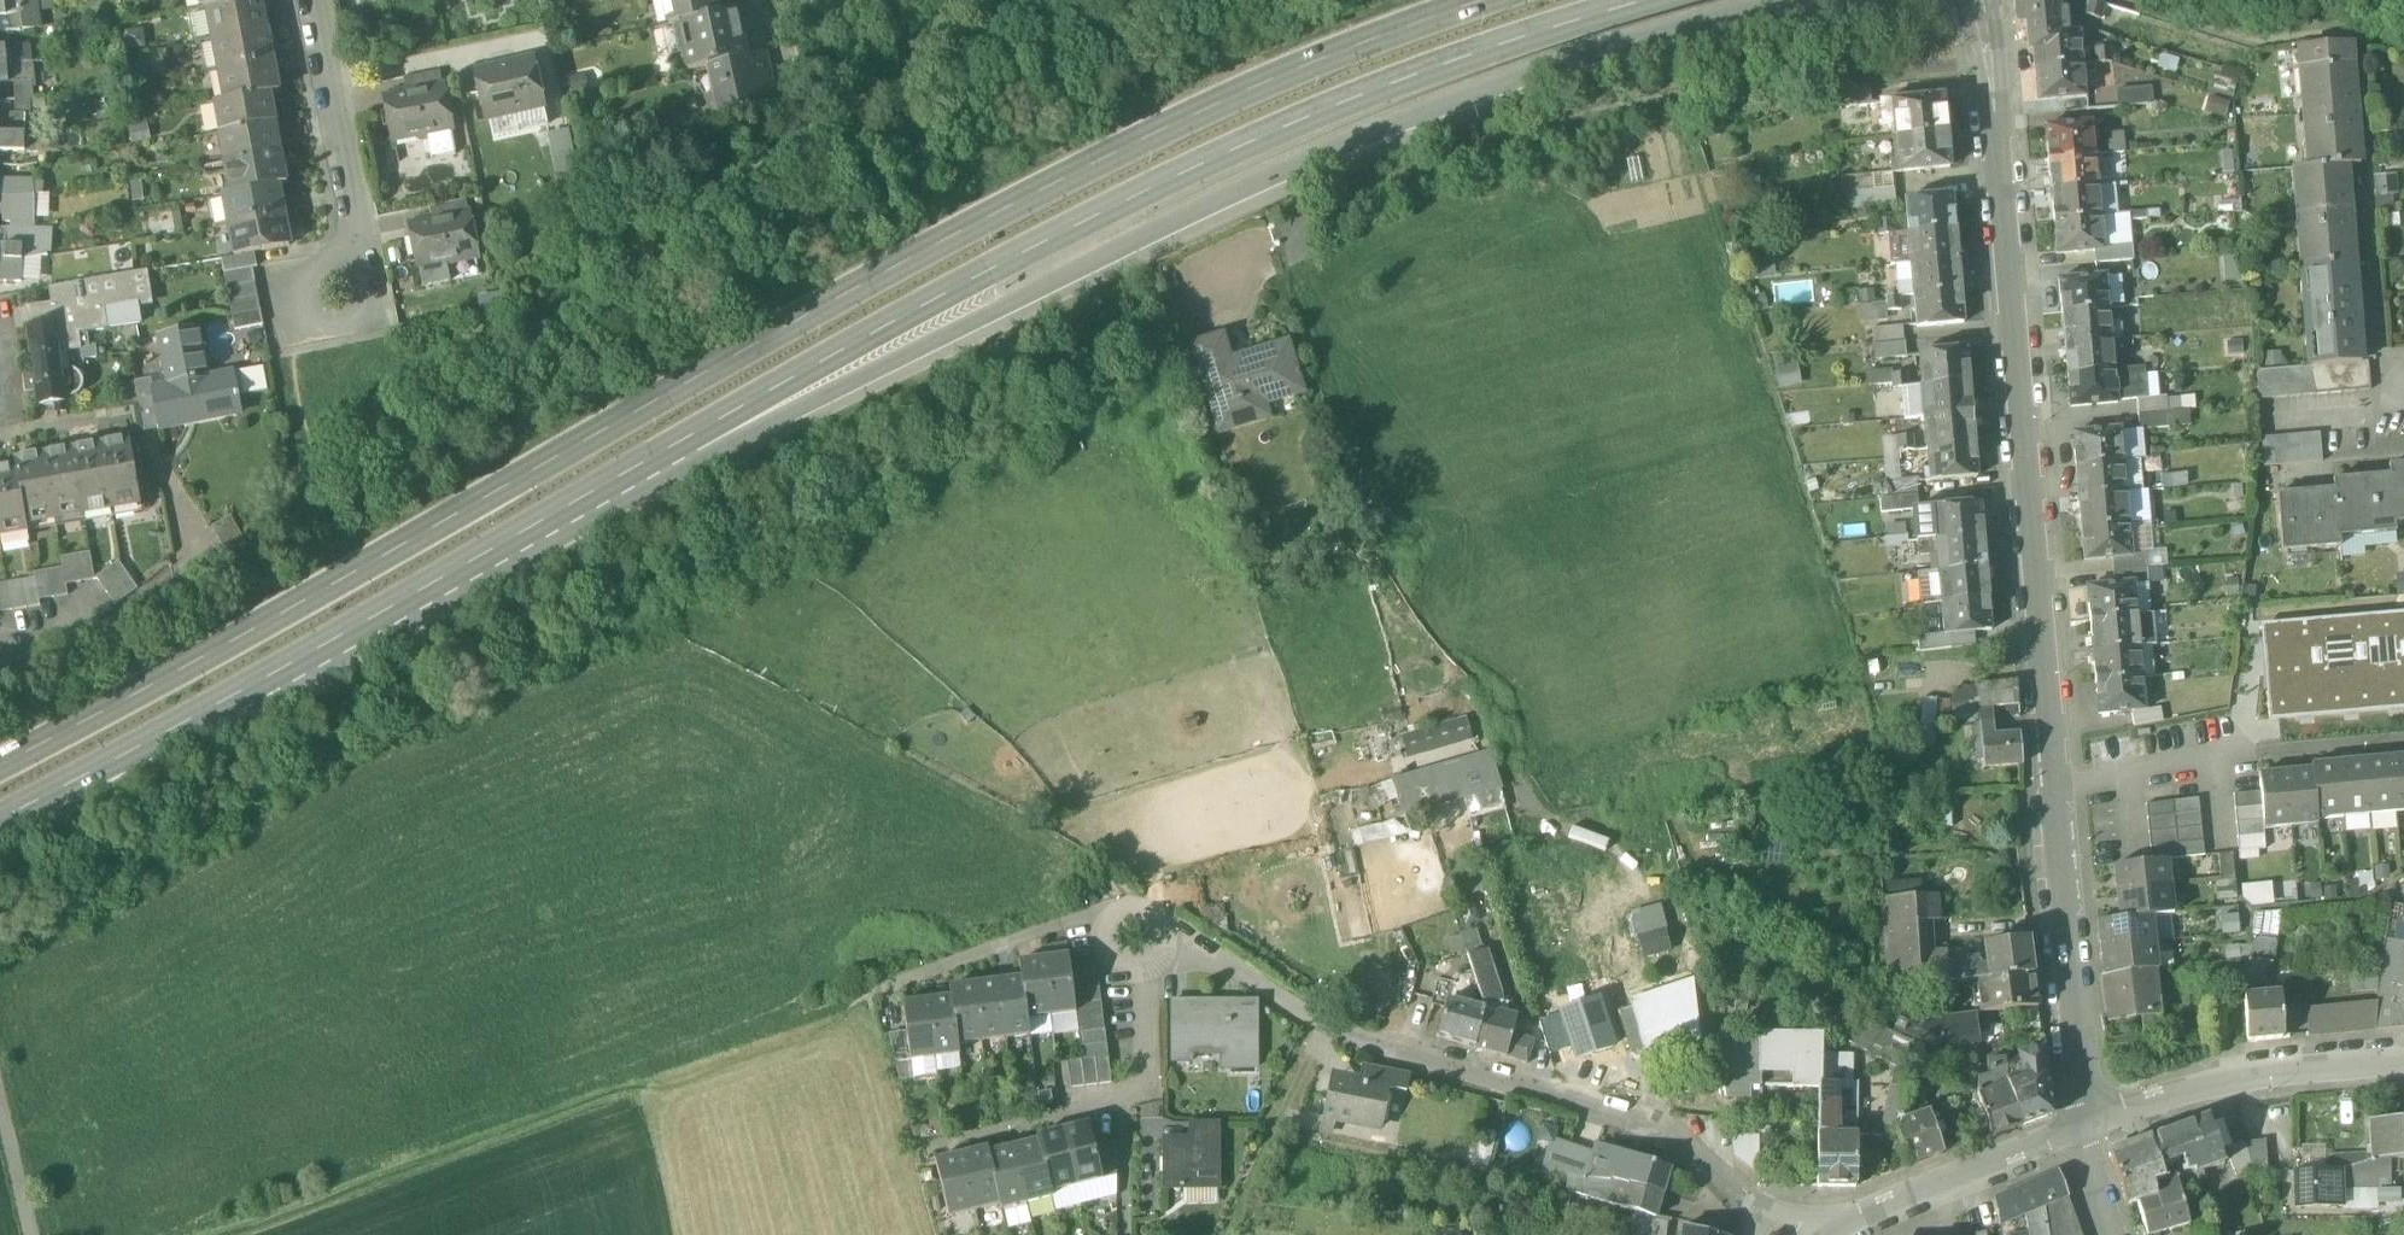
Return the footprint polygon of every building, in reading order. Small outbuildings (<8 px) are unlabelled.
[(5,1),(6,17),(7,32),(21,31),(39,29),(36,0),(11,0),(5,1)] [(204,8),(208,8),(253,0),(202,0),(204,8)] [(208,8),(214,41),(268,31),(265,13),(262,14),(260,0),(253,0),(208,8)] [(664,2),(670,1),(674,20),(668,21),(669,26),(679,24),(714,16),(712,5),(717,4),(716,0),(663,0),(664,2)] [(2017,24),(2027,23),(2028,37),(2068,33),(2066,12),(2060,12),(2059,0),(2015,0),(2017,24)] [(2091,0),(2086,14),(2100,19),(2105,4),(2091,0)] [(714,16),(679,24),(689,71),(713,66),(746,59),(736,11),(714,16)] [(0,33),(0,49),(6,49),(23,47),(21,31),(7,32),(0,33)] [(268,31),(214,41),(220,71),(271,61),(268,48),(271,48),(268,31)] [(2068,33),(2028,37),(2029,52),(2034,52),(2036,68),(2082,64),(2079,32),(2068,33)] [(2304,46),(2306,69),(2352,65),(2351,42),(2335,41),(2304,46)] [(23,47),(6,49),(7,65),(25,64),(23,47)] [(2110,47),(2096,48),(2097,62),(2111,61),(2110,47)] [(746,59),(713,66),(718,88),(712,89),(718,114),(754,107),(753,104),(774,100),(764,55),(746,59)] [(533,60),(483,71),(486,86),(481,93),(488,120),(543,107),(541,95),(547,94),(543,76),(536,77),(533,60)] [(271,61),(220,71),(226,101),(268,93),(279,91),(276,74),(273,75),(271,61)] [(2097,62),(2082,64),(2083,72),(2098,71),(2097,62)] [(25,64),(7,65),(9,85),(15,84),(15,101),(33,99),(35,99),(31,63),(25,64)] [(2082,64),(2036,68),(2039,101),(2085,96),(2083,72),(2082,64)] [(9,85),(7,65),(0,66),(0,85),(9,85)] [(2352,65),(2306,69),(2308,96),(2304,96),(2308,142),(2312,141),(2314,167),(2347,165),(2361,164),(2352,65)] [(440,73),(404,80),(407,95),(443,88),(440,73)] [(1867,86),(1839,94),(1841,108),(1873,105),(1867,86)] [(2151,86),(2119,89),(2121,106),(2152,103),(2151,86)] [(443,88),(407,95),(407,97),(387,101),(390,117),(387,122),(391,124),(392,129),(389,133),(394,136),(395,141),(417,137),(423,141),(427,135),(451,130),(443,88)] [(226,101),(217,103),(222,134),(276,124),(273,107),(270,107),(268,93),(226,101)] [(1943,97),(1881,103),(1883,125),(1892,124),(1893,135),(1896,135),(1897,137),(1947,132),(1943,97)] [(33,99),(15,101),(16,116),(26,117),(32,117),(32,106),(33,99)] [(0,116),(0,134),(26,135),(26,117),(16,116),(0,116)] [(2093,122),(2046,126),(2049,159),(2096,155),(2093,122)] [(222,134),(219,134),(225,164),(282,154),(276,124),(222,134)] [(1947,132),(1897,137),(1899,161),(1893,161),(1894,167),(1892,167),(1893,173),(1950,167),(1947,132)] [(37,133),(26,135),(25,153),(38,153),(37,133)] [(0,134),(0,153),(25,153),(26,135),(0,134)] [(2123,138),(2109,139),(2110,153),(2124,152),(2123,138)] [(282,154),(225,164),(231,195),(278,186),(288,185),(282,154)] [(2096,155),(2049,159),(2052,190),(2099,186),(2096,155)] [(2314,167),(2299,169),(2302,196),(2297,197),(2301,241),(2305,241),(2307,267),(2355,263),(2347,165),(2314,167)] [(1869,177),(1846,179),(1848,192),(1870,190),(1869,177)] [(1846,179),(1831,182),(1832,193),(1848,192),(1846,179)] [(0,181),(0,197),(23,198),(35,196),(35,182),(0,181)] [(1831,182),(1805,185),(1805,196),(1832,193),(1831,182)] [(231,195),(225,196),(230,226),(282,217),(279,204),(282,203),(278,186),(231,195)] [(2099,186),(2052,190),(2054,221),(2101,217),(2099,186)] [(1896,188),(1870,190),(1872,205),(1897,203),(1896,188)] [(1870,190),(1847,192),(1849,207),(1872,205),(1870,190)] [(1953,195),(1906,200),(1909,232),(1956,228),(1953,195)] [(0,197),(0,214),(5,214),(5,222),(35,223),(35,196),(23,198),(0,197)] [(466,201),(429,209),(432,223),(468,216),(466,201)] [(468,216),(432,223),(433,225),(412,229),(420,269),(442,265),(448,268),(452,263),(477,258),(468,216)] [(282,217),(230,226),(236,258),(255,255),(290,248),(287,230),(284,230),(282,217)] [(2101,217),(2054,221),(2057,254),(2095,250),(2104,249),(2104,246),(2101,217)] [(1893,219),(1879,220),(1880,235),(1895,233),(1893,219)] [(1956,228),(1909,232),(1912,263),(1959,259),(1956,228)] [(22,229),(5,229),(6,239),(24,240),(24,229),(22,229)] [(2104,249),(2095,250),(2096,263),(2135,260),(2133,243),(2104,246),(2104,249)] [(24,246),(7,246),(6,261),(23,261),(24,246)] [(236,258),(221,261),(224,274),(253,269),(257,268),(255,255),(236,258)] [(1959,259),(1912,263),(1915,294),(1961,290),(1959,259)] [(0,260),(0,281),(22,282),(23,261),(6,261),(0,260)] [(2355,263),(2307,267),(2309,293),(2305,293),(2310,340),(2313,339),(2316,365),(2340,363),(2354,362),(2362,361),(2355,263)] [(253,269),(224,274),(227,289),(255,283),(253,269)] [(134,275),(118,278),(125,328),(138,326),(143,325),(134,275)] [(2107,276),(2060,280),(2063,313),(2110,308),(2107,276)] [(65,278),(50,281),(51,289),(67,286),(65,278)] [(118,278),(67,286),(51,289),(55,323),(56,323),(58,336),(80,333),(124,328),(125,328),(118,278)] [(255,283),(227,289),(230,303),(258,297),(255,283)] [(1961,290),(1915,294),(1918,327),(1964,323),(1961,290)] [(1900,296),(1886,297),(1887,312),(1902,310),(1900,296)] [(258,297),(230,303),(233,317),(261,312),(258,297)] [(2110,308),(2063,313),(2066,344),(2112,339),(2110,308)] [(261,312),(233,317),(235,331),(264,326),(261,312)] [(55,323),(30,327),(38,391),(40,405),(56,402),(57,412),(68,411),(66,398),(62,371),(62,367),(60,351),(58,336),(56,323),(55,323)] [(1904,325),(1873,328),(1875,345),(1905,342),(1904,325)] [(125,328),(124,328),(127,344),(141,342),(138,326),(125,328)] [(200,329),(159,336),(169,386),(152,389),(151,389),(157,416),(240,400),(235,373),(209,378),(200,329)] [(80,333),(58,336),(60,351),(68,350),(68,351),(83,349),(80,333)] [(1287,344),(1229,362),(1222,338),(1196,346),(1198,354),(1211,394),(1222,429),(1267,415),(1263,401),(1301,389),(1287,344)] [(2112,339),(2066,344),(2068,375),(2115,370),(2112,339)] [(1906,358),(1905,342),(1875,345),(1876,361),(1906,358)] [(1967,349),(1920,353),(1923,386),(1970,382),(1967,349)] [(68,350),(60,351),(62,367),(70,366),(68,351),(68,350)] [(1211,394),(1198,354),(1180,359),(1193,400),(1211,394)] [(2362,361),(2354,362),(2356,391),(2371,389),(2369,361),(2362,361)] [(2354,362),(2340,363),(2342,392),(2356,391),(2354,362)] [(2316,365),(2313,366),(2315,394),(2342,392),(2340,363),(2316,365)] [(2313,366),(2286,368),(2288,396),(2315,394),(2313,366)] [(2286,368),(2257,370),(2260,399),(2288,396),(2286,368)] [(76,371),(72,370),(62,371),(66,398),(74,397),(77,396),(80,394),(82,391),(84,388),(84,384),(84,381),(83,379),(82,376),(80,374),(78,372),(76,371)] [(2115,370),(2068,375),(2071,407),(2118,403),(2115,370)] [(1907,373),(1893,374),(1894,389),(1909,387),(1907,373)] [(36,375),(25,376),(28,392),(38,391),(36,375)] [(151,380),(135,382),(144,432),(159,429),(157,416),(151,389),(152,389),(151,380)] [(1923,386),(1922,386),(1924,417),(1972,413),(1970,382),(1923,386)] [(2166,396),(2138,399),(2139,415),(2167,412),(2166,396)] [(2183,410),(2168,412),(2170,428),(2185,426),(2183,410)] [(2167,412),(2139,415),(2140,429),(2140,430),(2142,430),(2170,428),(2168,412),(2167,412)] [(1972,413),(1924,417),(1927,449),(1929,449),(1975,444),(1972,413)] [(2121,429),(2074,434),(2077,466),(2123,462),(2140,460),(2145,460),(2142,430),(2140,430),(2140,429),(2121,431),(2121,429)] [(2321,432),(2292,435),(2295,464),(2323,461),(2321,432)] [(1913,435),(1899,437),(1900,451),(1914,450),(1913,435)] [(2292,435),(2262,437),(2265,466),(2295,464),(2292,435)] [(130,437),(101,442),(112,509),(142,504),(130,437)] [(112,509),(101,442),(73,447),(84,514),(112,509)] [(1975,444),(1929,449),(1932,481),(1978,477),(1975,444)] [(84,514),(73,447),(44,452),(55,519),(84,514)] [(1914,450),(1900,451),(1902,473),(1916,472),(1914,450)] [(44,452),(16,457),(17,464),(27,524),(55,519),(44,452)] [(2123,462),(2077,466),(2080,497),(2126,493),(2123,462)] [(0,467),(0,535),(28,531),(27,524),(17,464),(0,467)] [(2333,480),(2334,489),(2335,489),(2339,538),(2340,538),(2396,533),(2395,523),(2403,522),(2403,464),(2389,465),(2390,475),(2333,480)] [(1886,480),(1888,499),(1919,496),(1917,477),(1886,480)] [(2334,489),(2277,494),(2282,552),(2341,547),(2340,538),(2339,538),(2335,489),(2334,489)] [(2148,491),(2126,493),(2129,524),(2150,523),(2148,491)] [(2126,493),(2080,497),(2082,529),(2129,524),(2126,493)] [(1920,507),(1919,496),(1888,499),(1880,500),(1881,510),(1920,507)] [(1981,503),(1934,507),(1937,540),(1984,535),(1981,503)] [(1913,542),(1937,540),(1934,507),(1910,509),(1913,542)] [(2150,523),(2129,524),(2132,553),(2146,551),(2153,551),(2150,523)] [(2129,524),(2082,529),(2085,561),(2113,558),(2132,556),(2132,553),(2129,524)] [(1984,535),(1937,540),(1940,571),(1986,567),(1984,535)] [(90,551),(62,556),(64,567),(67,583),(95,578),(90,551)] [(2132,556),(2113,558),(2115,572),(2148,569),(2146,551),(2132,553),(2132,556)] [(119,560),(97,576),(108,592),(130,576),(119,560)] [(64,567),(35,571),(36,577),(40,599),(68,594),(67,583),(64,567)] [(1986,567),(1940,571),(1942,602),(1989,598),(1986,567)] [(2148,569),(2115,572),(2116,585),(2134,583),(2135,584),(2150,583),(2148,569)] [(2393,570),(2393,589),(2403,589),(2403,571),(2393,570)] [(130,576),(108,592),(116,604),(139,588),(130,576)] [(36,577),(22,579),(26,606),(41,604),(40,599),(36,577)] [(0,583),(0,611),(12,609),(7,582),(0,583)] [(2116,585),(2088,587),(2091,620),(2137,616),(2135,584),(2134,583),(2116,585)] [(1942,602),(1945,634),(1951,634),(1992,630),(1989,598),(1942,602)] [(2271,722),(2403,712),(2403,614),(2263,625),(2271,722)] [(2152,615),(2137,616),(2140,647),(2154,646),(2152,615)] [(2137,616),(2091,620),(2093,651),(2140,647),(2137,616)] [(1945,634),(1919,636),(1920,651),(1952,648),(1951,634),(1945,634)] [(2140,647),(2093,651),(2096,682),(2143,678),(2140,647)] [(2143,678),(2096,682),(2099,715),(2146,711),(2143,678)] [(2017,683),(1978,686),(1979,707),(1980,708),(1992,707),(2013,705),(2019,705),(2017,683)] [(1992,707),(1980,708),(1979,707),(1975,708),(1976,720),(1981,720),(1981,722),(1993,721),(1992,707)] [(2146,711),(2132,713),(2135,727),(2163,722),(2161,708),(2146,711)] [(1402,738),(1409,760),(1472,741),(1465,719),(1402,738)] [(2021,734),(1995,736),(1993,721),(1981,722),(1984,766),(2024,764),(2021,734)] [(1493,753),(1394,780),(1403,813),(1466,796),(1498,787),(1502,786),(1493,753)] [(2392,758),(2396,813),(2403,812),(2403,757),(2392,758)] [(2392,758),(2365,761),(2370,815),(2396,813),(2392,758)] [(2365,761),(2339,763),(2344,818),(2370,815),(2365,761)] [(2339,763),(2311,765),(2312,770),(2313,770),(2317,820),(2318,820),(2323,820),(2323,819),(2344,818),(2339,763)] [(2312,770),(2286,773),(2291,827),(2313,825),(2319,825),(2318,820),(2317,820),(2313,770),(2312,770)] [(2286,773),(2259,775),(2260,782),(2263,823),(2264,830),(2269,829),(2291,827),(2286,773)] [(1498,787),(1466,796),(1472,820),(1505,811),(1498,787)] [(2261,793),(2234,795),(2236,809),(2262,807),(2261,793)] [(2199,800),(2173,802),(2174,816),(2201,813),(2199,800)] [(2173,802),(2147,804),(2148,819),(2174,816),(2173,802)] [(2262,807),(2236,809),(2237,825),(2263,823),(2262,807)] [(2201,813),(2174,816),(2176,830),(2202,827),(2201,813)] [(2174,816),(2148,819),(2149,833),(2176,830),(2174,816)] [(2263,823),(2237,825),(2238,838),(2264,836),(2264,830),(2263,823)] [(2202,827),(2176,830),(2177,845),(2204,842),(2202,827)] [(2176,830),(2149,833),(2151,848),(2177,845),(2176,830)] [(2204,842),(2177,845),(2179,859),(2205,856),(2204,842)] [(2177,845),(2151,848),(2153,862),(2169,860),(2179,859),(2177,845)] [(2233,854),(2219,855),(2221,882),(2236,880),(2233,854)] [(2163,861),(2120,866),(2114,866),(2117,894),(2171,888),(2169,866),(2169,860),(2163,861)] [(2270,882),(2243,883),(2244,904),(2271,903),(2270,882)] [(2171,888),(2117,894),(2120,919),(2120,920),(2153,916),(2153,917),(2174,914),(2171,888)] [(1937,895),(1883,899),(1887,943),(1929,940),(1927,922),(1939,921),(1937,895)] [(2393,903),(2387,940),(2403,942),(2403,905),(2393,903)] [(1639,938),(1664,931),(1667,930),(1660,905),(1632,913),(1639,938)] [(2281,911),(2256,914),(2253,938),(2277,942),(2281,911)] [(2153,916),(2120,920),(2120,919),(2099,922),(2102,949),(2156,943),(2153,917),(2153,916)] [(1477,930),(1462,934),(1467,949),(1481,945),(1477,930)] [(1639,938),(1644,959),(1670,952),(1664,931),(1639,938)] [(1450,953),(1466,947),(1461,932),(1445,938),(1450,953)] [(2030,938),(1984,944),(1987,966),(1980,967),(1979,961),(1978,960),(1948,964),(1946,964),(1948,986),(1949,986),(1977,982),(2035,974),(2030,938)] [(2277,942),(2253,938),(2249,961),(2268,964),(2274,965),(2277,942)] [(1947,953),(1929,954),(1929,940),(1887,943),(1889,971),(1919,979),(1920,994),(1949,992),(1949,986),(1948,986),(1946,964),(1948,964),(1947,953)] [(2387,940),(2378,997),(2376,1029),(2403,1027),(2403,942),(2387,940)] [(2156,943),(2102,949),(2105,976),(2155,970),(2156,970),(2159,970),(2158,964),(2156,943)] [(1500,992),(1485,951),(1469,955),(1486,1007),(1502,1012),(1501,1002),(1500,992)] [(1069,955),(1044,958),(1052,1016),(1076,1012),(1076,1005),(1074,991),(1072,977),(1070,964),(1069,955)] [(1044,958),(1020,961),(1030,1035),(1031,1035),(1029,1019),(1052,1016),(1044,958)] [(1022,978),(999,981),(1006,1038),(1030,1035),(1020,961),(1022,978)] [(1097,961),(1070,964),(1072,977),(1098,974),(1097,961)] [(2268,964),(2249,961),(2245,997),(2263,995),(2268,964)] [(2105,976),(2102,976),(2109,1019),(2142,1015),(2160,1013),(2156,970),(2155,970),(2105,976)] [(2246,974),(2232,972),(2228,1001),(2242,1003),(2246,974)] [(1098,974),(1072,977),(1074,991),(1100,988),(1098,974)] [(2035,974),(1977,982),(1981,1013),(2039,1006),(2035,974)] [(2379,975),(2351,977),(2353,992),(2377,990),(2379,975)] [(1453,981),(1439,978),(1432,1003),(1447,1007),(1449,999),(1453,981)] [(999,981),(975,984),(982,1041),(1006,1038),(999,981)] [(975,984),(951,987),(960,1054),(959,1044),(982,1041),(975,984)] [(1648,1049),(1651,1057),(1692,1043),(1682,1011),(1695,1007),(1687,984),(1633,1002),(1635,1008),(1648,1049)] [(951,997),(928,1000),(936,1057),(960,1054),(951,987),(950,987),(951,997)] [(1100,988),(1074,991),(1076,1005),(1102,1002),(1100,988)] [(2263,995),(2245,997),(2248,1041),(2284,1038),(2281,994),(2263,995)] [(1485,1008),(1449,999),(1447,1007),(1440,1035),(1473,1046),(1474,1049),(1475,1049),(1486,1007),(1485,1007),(1485,1008)] [(928,1000),(903,1003),(907,1032),(911,1060),(936,1057),(928,1000)] [(1943,1014),(1923,1005),(1923,1006),(1910,1000),(1899,1020),(1911,1026),(1911,1028),(1938,1039),(1942,1039),(1943,1014)] [(1189,1001),(1172,1001),(1173,1061),(1190,1061),(1190,1049),(1189,1049),(1189,1001)] [(1257,1001),(1189,1001),(1189,1049),(1190,1049),(1218,1048),(1218,1045),(1230,1045),(1230,1068),(1257,1068),(1257,1001)] [(1574,1047),(1577,1058),(1614,1046),(1599,1001),(1562,1013),(1563,1015),(1574,1047)] [(1102,1002),(1076,1005),(1076,1012),(1077,1019),(1104,1015),(1102,1002)] [(1913,1042),(1833,1005),(1823,1026),(1900,1070),(1913,1042)] [(2375,1005),(2308,1011),(2311,1036),(2373,1030),(2375,1005)] [(1502,1012),(1486,1007),(1475,1049),(1507,1057),(1513,1034),(1517,1016),(1507,1013),(1502,1012)] [(1632,1054),(1648,1049),(1635,1008),(1619,1013),(1632,1054)] [(2160,1013),(2142,1015),(2145,1036),(2145,1039),(2154,1038),(2162,1037),(2160,1013)] [(1975,1014),(1949,1017),(1943,1014),(1942,1039),(1938,1039),(1937,1046),(1942,1047),(1942,1045),(1979,1042),(1975,1014)] [(1104,1015),(1077,1019),(1079,1032),(1105,1029),(1104,1015)] [(1563,1015),(1540,1023),(1551,1054),(1574,1047),(1563,1015)] [(1105,1029),(1079,1032),(1081,1046),(1107,1043),(1105,1029)] [(907,1032),(889,1034),(896,1062),(911,1060),(907,1032)] [(1535,1041),(1513,1034),(1507,1057),(1527,1064),(1535,1041)] [(1760,1042),(1760,1087),(1819,1086),(1822,1086),(1822,1055),(1822,1036),(1759,1036),(1760,1042)] [(2145,1036),(2106,1041),(2108,1056),(2156,1050),(2154,1038),(2145,1039),(2145,1036)] [(1719,1039),(1724,1099),(1760,1098),(1760,1087),(1760,1042),(1719,1039)] [(1107,1043),(1081,1046),(1083,1060),(1095,1058),(1109,1056),(1107,1043)] [(2044,1048),(2019,1054),(2023,1071),(2016,1073),(2017,1077),(2007,1080),(2008,1083),(2022,1125),(2047,1116),(2052,1107),(2044,1048)] [(1851,1056),(1822,1055),(1822,1086),(1839,1086),(1851,1086),(1851,1056)] [(1109,1056),(1095,1058),(1099,1085),(1112,1083),(1109,1057),(1109,1056)] [(1083,1060),(1082,1060),(1085,1086),(1099,1085),(1095,1058),(1083,1060)] [(2005,1059),(1988,1060),(1989,1081),(1992,1082),(1994,1082),(1996,1087),(2008,1083),(2007,1080),(2006,1077),(2005,1059)] [(1081,1060),(1068,1062),(1071,1088),(1085,1086),(1082,1060),(1081,1060)] [(1411,1074),(1364,1065),(1361,1081),(1389,1087),(1388,1088),(1407,1092),(1411,1074)] [(1389,1087),(1361,1081),(1350,1088),(1334,1085),(1331,1100),(1327,1099),(1324,1117),(1380,1128),(1388,1088),(1389,1087)] [(1996,1087),(1978,1094),(1992,1136),(2022,1125),(2008,1083),(1996,1087)] [(1822,1086),(1819,1086),(1819,1186),(1857,1186),(1857,1136),(1833,1135),(1833,1129),(1836,1129),(1839,1127),(1839,1106),(1839,1086),(1822,1086)] [(1851,1086),(1839,1086),(1839,1106),(1851,1106),(1851,1086)] [(1892,1086),(1885,1123),(1879,1121),(1873,1137),(1900,1136),(1898,1133),(1902,1122),(1912,1086),(1892,1086)] [(1929,1112),(1902,1122),(1898,1133),(1900,1136),(1910,1166),(1944,1153),(1929,1112)] [(2209,1116),(2150,1137),(2164,1178),(2175,1175),(2196,1169),(2198,1179),(2198,1181),(2206,1179),(2203,1170),(2225,1163),(2209,1116)] [(2391,1159),(2403,1158),(2403,1119),(2370,1120),(2372,1153),(2372,1159),(2372,1160),(2391,1159)] [(1219,1122),(1190,1122),(1190,1138),(1219,1138),(1219,1122)] [(1095,1146),(1090,1123),(1063,1129),(1077,1186),(1103,1179),(1095,1146)] [(1063,1129),(1038,1136),(1053,1196),(1054,1196),(1053,1191),(1077,1186),(1063,1129)] [(1038,1141),(1014,1147),(1028,1203),(1053,1196),(1038,1136),(1037,1136),(1038,1141)] [(2150,1137),(2111,1151),(2112,1154),(2127,1204),(2138,1201),(2156,1195),(2152,1181),(2164,1178),(2150,1137)] [(1190,1138),(1164,1138),(1164,1189),(1220,1188),(1219,1138),(1190,1138)] [(2267,1139),(2246,1142),(2252,1169),(2253,1174),(2269,1172),(2267,1139)] [(1117,1141),(1095,1146),(1103,1179),(1117,1176),(1117,1141)] [(2246,1142),(2227,1149),(2237,1175),(2252,1169),(2246,1142)] [(1618,1151),(1597,1145),(1595,1154),(1587,1179),(1609,1181),(1610,1181),(1618,1151)] [(1014,1147),(990,1152),(988,1148),(1002,1209),(1028,1203),(1014,1147)] [(988,1148),(962,1154),(976,1210),(1000,1204),(1001,1209),(1002,1209),(988,1148)] [(1595,1154),(1576,1148),(1573,1157),(1572,1157),(1570,1164),(1568,1177),(1587,1179),(1595,1154)] [(1672,1169),(1618,1151),(1610,1181),(1611,1179),(1629,1184),(1630,1182),(1664,1194),(1672,1169)] [(2372,1153),(2326,1155),(2326,1172),(2343,1171),(2342,1169),(2360,1164),(2372,1160),(2372,1159),(2372,1153)] [(962,1154),(936,1161),(949,1217),(976,1210),(962,1154)] [(1570,1164),(1546,1159),(1543,1173),(1559,1176),(1568,1177),(1570,1164)] [(2391,1159),(2372,1160),(2373,1189),(2392,1189),(2391,1159)] [(2361,1170),(2343,1171),(2343,1187),(2344,1187),(2344,1188),(2344,1190),(2373,1189),(2372,1160),(2360,1164),(2361,1170)] [(2196,1169),(2175,1175),(2178,1184),(2198,1179),(2196,1169)] [(2059,1171),(1995,1199),(2001,1224),(2027,1212),(2045,1205),(2068,1195),(2069,1194),(2059,1171)] [(2326,1172),(2296,1172),(2296,1206),(2344,1206),(2344,1190),(2344,1188),(2344,1187),(2343,1187),(2343,1171),(2326,1172)] [(2152,1181),(2156,1195),(2138,1201),(2147,1234),(2151,1234),(2189,1224),(2178,1184),(2175,1175),(2164,1178),(2152,1181)] [(1568,1177),(1559,1176),(1558,1180),(1563,1183),(1568,1183),(1567,1188),(1568,1191),(1570,1192),(1571,1193),(1582,1195),(1603,1201),(1609,1181),(1568,1177)] [(1629,1184),(1611,1179),(1610,1181),(1609,1181),(1603,1201),(1632,1211),(1656,1218),(1657,1217),(1657,1216),(1664,1194),(1630,1182),(1629,1184)] [(2068,1195),(2045,1205),(2050,1234),(2083,1234),(2068,1195)] [(1569,1204),(1563,1228),(1606,1231),(1624,1234),(1626,1234),(1630,1219),(1569,1204)] [(2027,1212),(2031,1234),(2050,1234),(2045,1205),(2027,1212)] [(1632,1211),(1630,1219),(1626,1234),(1665,1234),(1668,1218),(1657,1217),(1656,1218),(1632,1211)] [(1684,1227),(1682,1234),(1715,1234),(1684,1227)]
